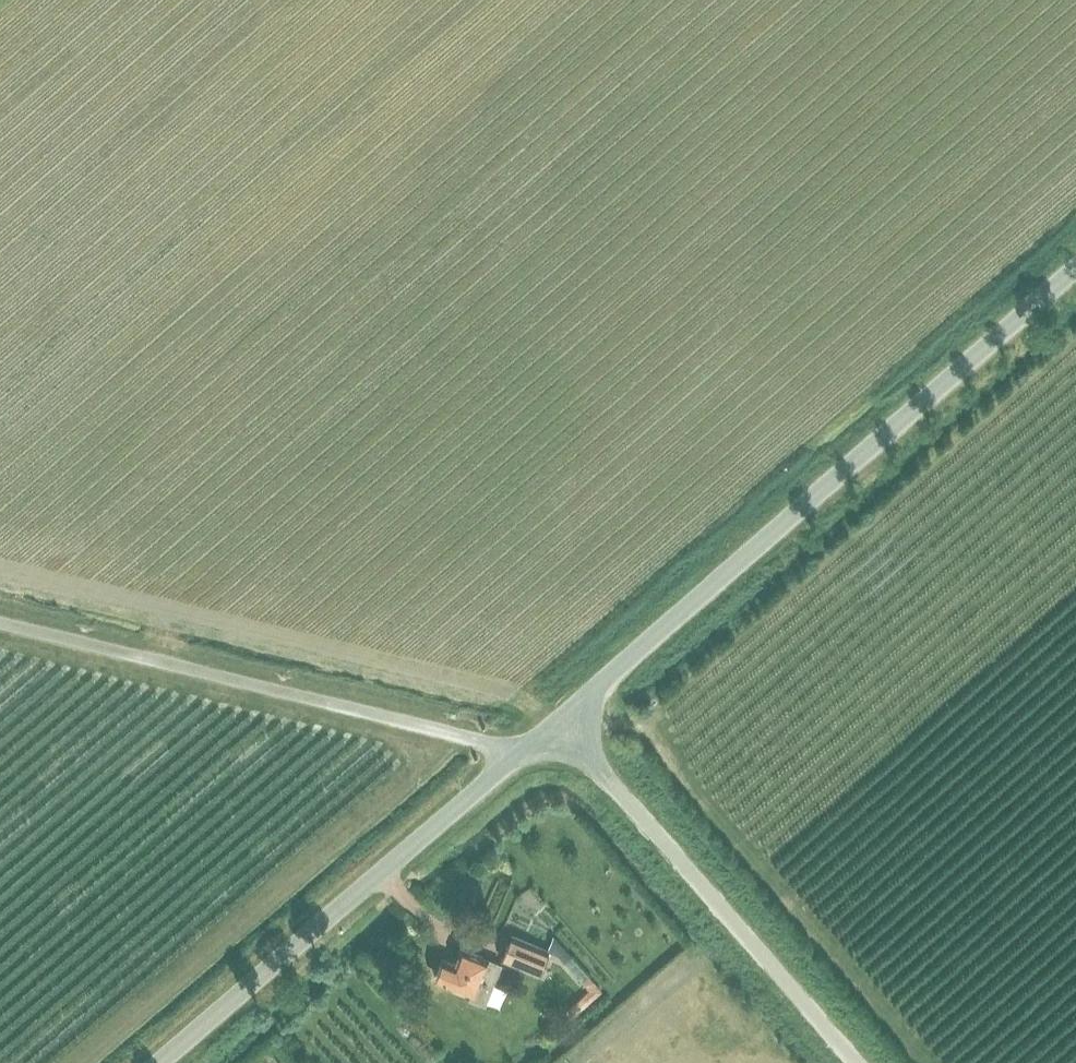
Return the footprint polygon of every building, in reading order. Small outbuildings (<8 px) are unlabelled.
[(571,955),(553,934),(548,949),(557,954),(564,961),(571,955)] [(502,959),(538,974),(548,951),(512,936),(502,959)] [(483,1003),(499,965),(461,948),(453,965),(443,960),(435,978),(470,993),(469,997),(483,1003)] [(570,1017),(602,990),(588,974),(581,980),(588,989),(564,1010),(570,1017)]
